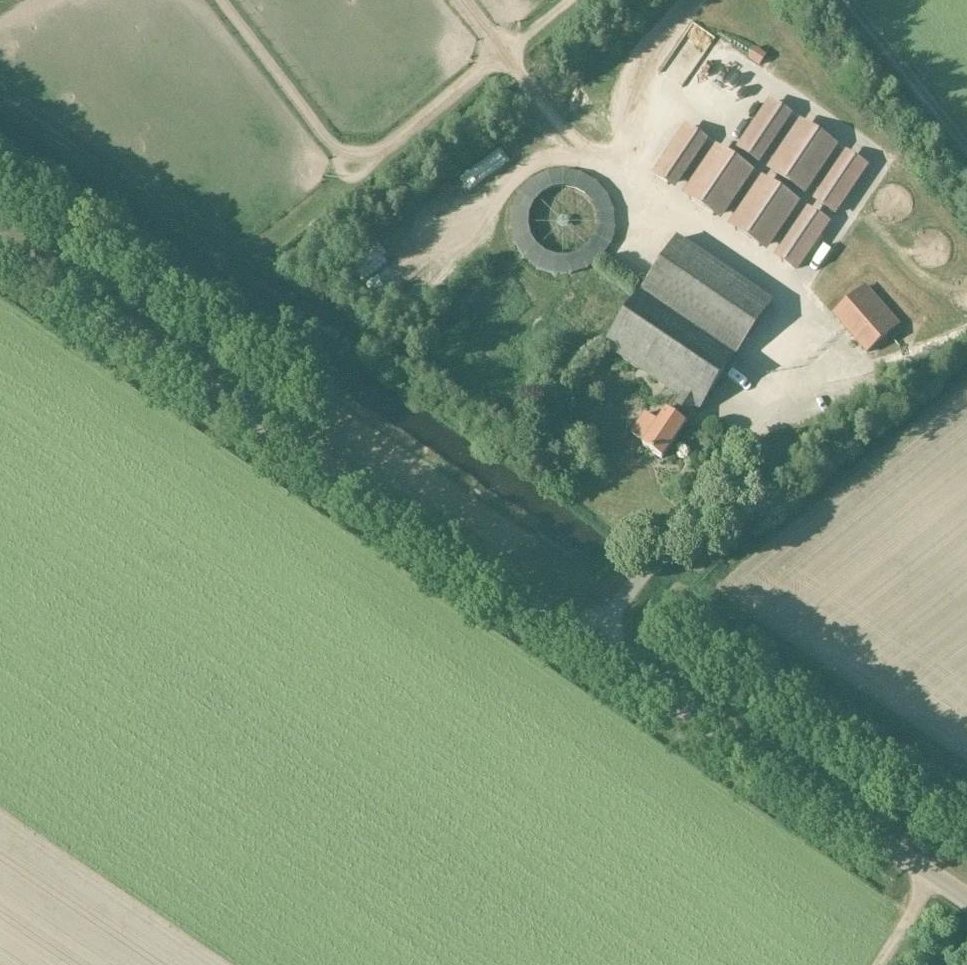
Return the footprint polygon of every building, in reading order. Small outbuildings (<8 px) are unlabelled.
[(739,151),(752,160),(784,112),(772,103),(739,151)] [(774,174),(798,191),(830,143),(806,126),(774,174)] [(655,176),(668,185),(700,137),(687,128),(655,176)] [(690,200),(714,216),(746,168),(722,152),(690,200)] [(820,205),(833,214),(865,166),(852,158),(820,205)] [(736,231),(760,247),(792,199),(768,183),(736,231)] [(781,262),(794,270),(827,223),(814,214),(781,262)] [(676,396),(666,412),(685,425),(696,409),(699,411),(772,304),(678,239),(605,347),(676,396)] [(864,288),(833,315),(867,353),(898,326),(864,288)] [(662,460),(685,425),(666,412),(658,423),(645,415),(631,434),(645,443),(642,447),(662,460)]
